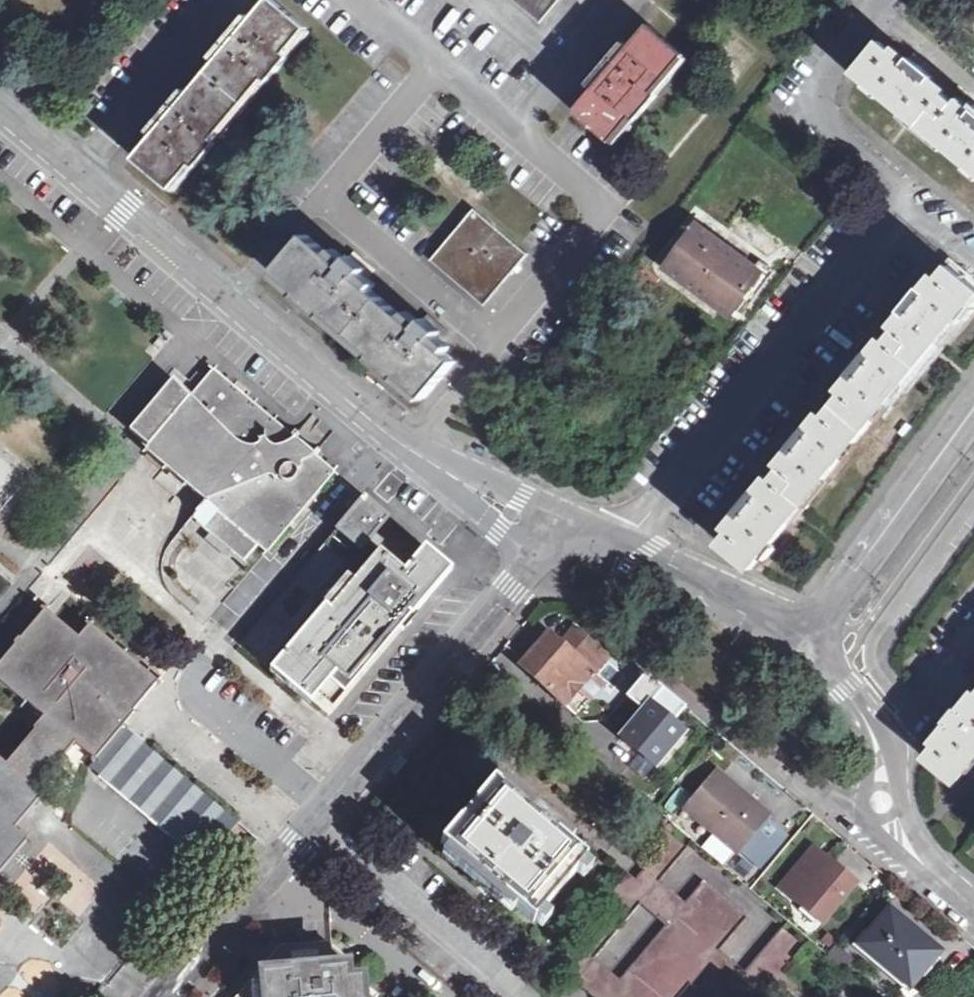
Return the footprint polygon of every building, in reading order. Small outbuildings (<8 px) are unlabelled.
[(551,23),(571,0),(523,0),(551,23)] [(276,3),(256,26),(251,22),(216,64),(219,68),(193,98),(189,95),(155,133),(159,137),(142,160),(175,188),(194,167),(198,168),(219,144),(215,141),(266,82),(270,84),(293,58),(290,55),(308,31),(276,3)] [(686,54),(654,28),(635,49),(629,45),(596,86),(602,90),(584,113),(616,141),(632,122),(637,125),(660,96),(656,92),(686,54)] [(857,74),(973,169),(973,112),(971,117),(931,85),(938,77),(914,59),(907,67),(879,46),(857,74)] [(533,247),(480,202),(433,257),(488,302),(533,247)] [(759,275),(694,228),(664,268),(729,317),(741,300),(759,275)] [(329,253),(311,239),(282,275),(302,292),(298,298),(325,321),(330,315),(376,355),(374,361),(399,383),(404,377),(428,398),(458,363),(446,351),(450,344),(440,336),(445,328),(425,310),(419,317),(404,306),(398,312),(370,288),(376,281),(369,275),(374,268),(353,250),(347,257),(335,248),(329,253)] [(947,263),(925,287),(917,281),(898,304),(906,311),(870,353),(864,347),(846,369),(853,376),(813,425),(805,420),(787,443),(794,448),(761,489),(752,482),(733,505),(741,512),(720,539),(750,563),(973,290),(973,285),(947,263)] [(769,282),(759,275),(741,300),(749,307),(769,282)] [(330,472),(208,373),(188,397),(176,387),(164,402),(156,395),(126,432),(145,448),(141,453),(163,471),(209,508),(194,526),(240,564),(254,546),(264,554),(330,472)] [(16,469),(0,456),(0,488),(16,469)] [(448,568),(361,495),(237,644),(324,717),(448,568)] [(71,741),(91,758),(119,726),(153,684),(84,627),(74,639),(38,609),(0,655),(0,682),(39,714),(71,741)] [(571,654),(584,637),(574,629),(561,646),(571,654)] [(608,656),(584,637),(571,654),(561,646),(547,634),(520,667),(564,705),(578,689),(592,672),(594,674),(608,656)] [(682,730),(671,720),(684,705),(644,671),(624,694),(641,709),(619,734),(652,764),(682,730)] [(603,681),(594,674),(592,672),(578,689),(590,698),(603,681)] [(965,701),(961,698),(956,704),(951,701),(941,713),(946,717),(940,724),(944,728),(924,752),(954,777),(973,753),(973,690),(965,701)] [(32,787),(71,741),(39,714),(0,760),(0,762),(32,787)] [(130,735),(119,726),(91,758),(85,765),(200,863),(234,824),(130,735)] [(464,755),(450,745),(444,751),(457,762),(464,755)] [(414,760),(406,754),(394,769),(402,775),(414,760)] [(0,762),(0,867),(24,839),(10,827),(39,794),(32,787),(0,762)] [(765,814),(713,769),(682,805),(710,831),(696,847),(716,864),(730,848),(733,852),(734,850),(753,866),(779,835),(761,820),(765,814)] [(583,856),(489,776),(438,837),(531,918),(583,856)] [(680,840),(660,823),(631,857),(651,874),(680,840)] [(832,860),(814,844),(795,865),(804,890),(797,899),(821,919),(855,880),(843,870),(840,873),(829,863),(832,860)] [(651,874),(631,857),(622,867),(642,885),(651,874)] [(843,870),(832,860),(829,863),(840,873),(843,870)] [(804,890),(795,865),(779,883),(797,899),(804,890)] [(642,885),(622,867),(546,955),(566,973),(642,885)] [(699,876),(597,996),(670,996),(741,913),(699,876)] [(935,956),(886,913),(856,946),(898,982),(905,975),(912,981),(935,956)] [(802,945),(779,927),(749,962),(772,981),(802,945)] [(271,965),(244,996),(341,996),(333,991),(332,974),(330,959),(271,965)] [(772,981),(749,962),(740,972),(763,992),(772,981)] [(740,972),(719,996),(758,996),(763,992),(740,972)] [(332,974),(333,991),(341,996),(345,996),(347,995),(349,996),(360,996),(359,983),(346,984),(345,973),(332,974)]
